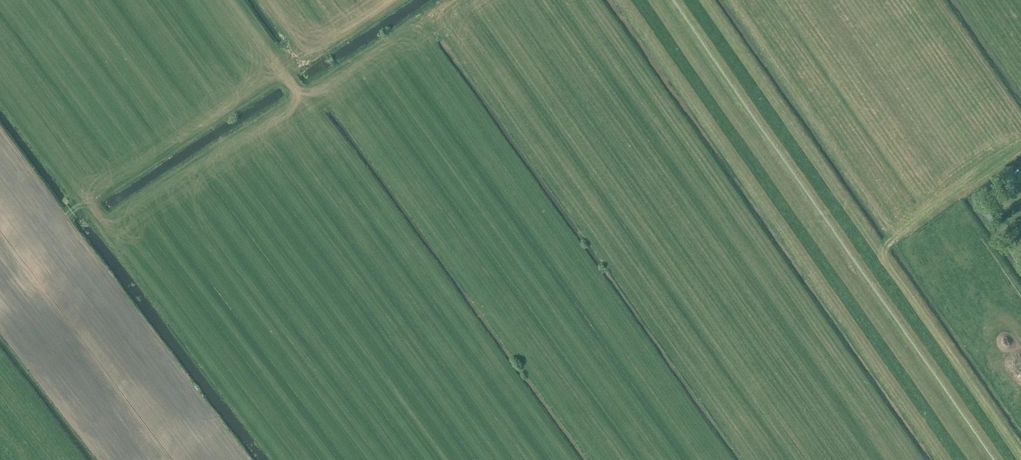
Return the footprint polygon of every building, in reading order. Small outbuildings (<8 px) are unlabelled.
[(990,201),(982,207),(990,220),(999,214),(990,201)]
